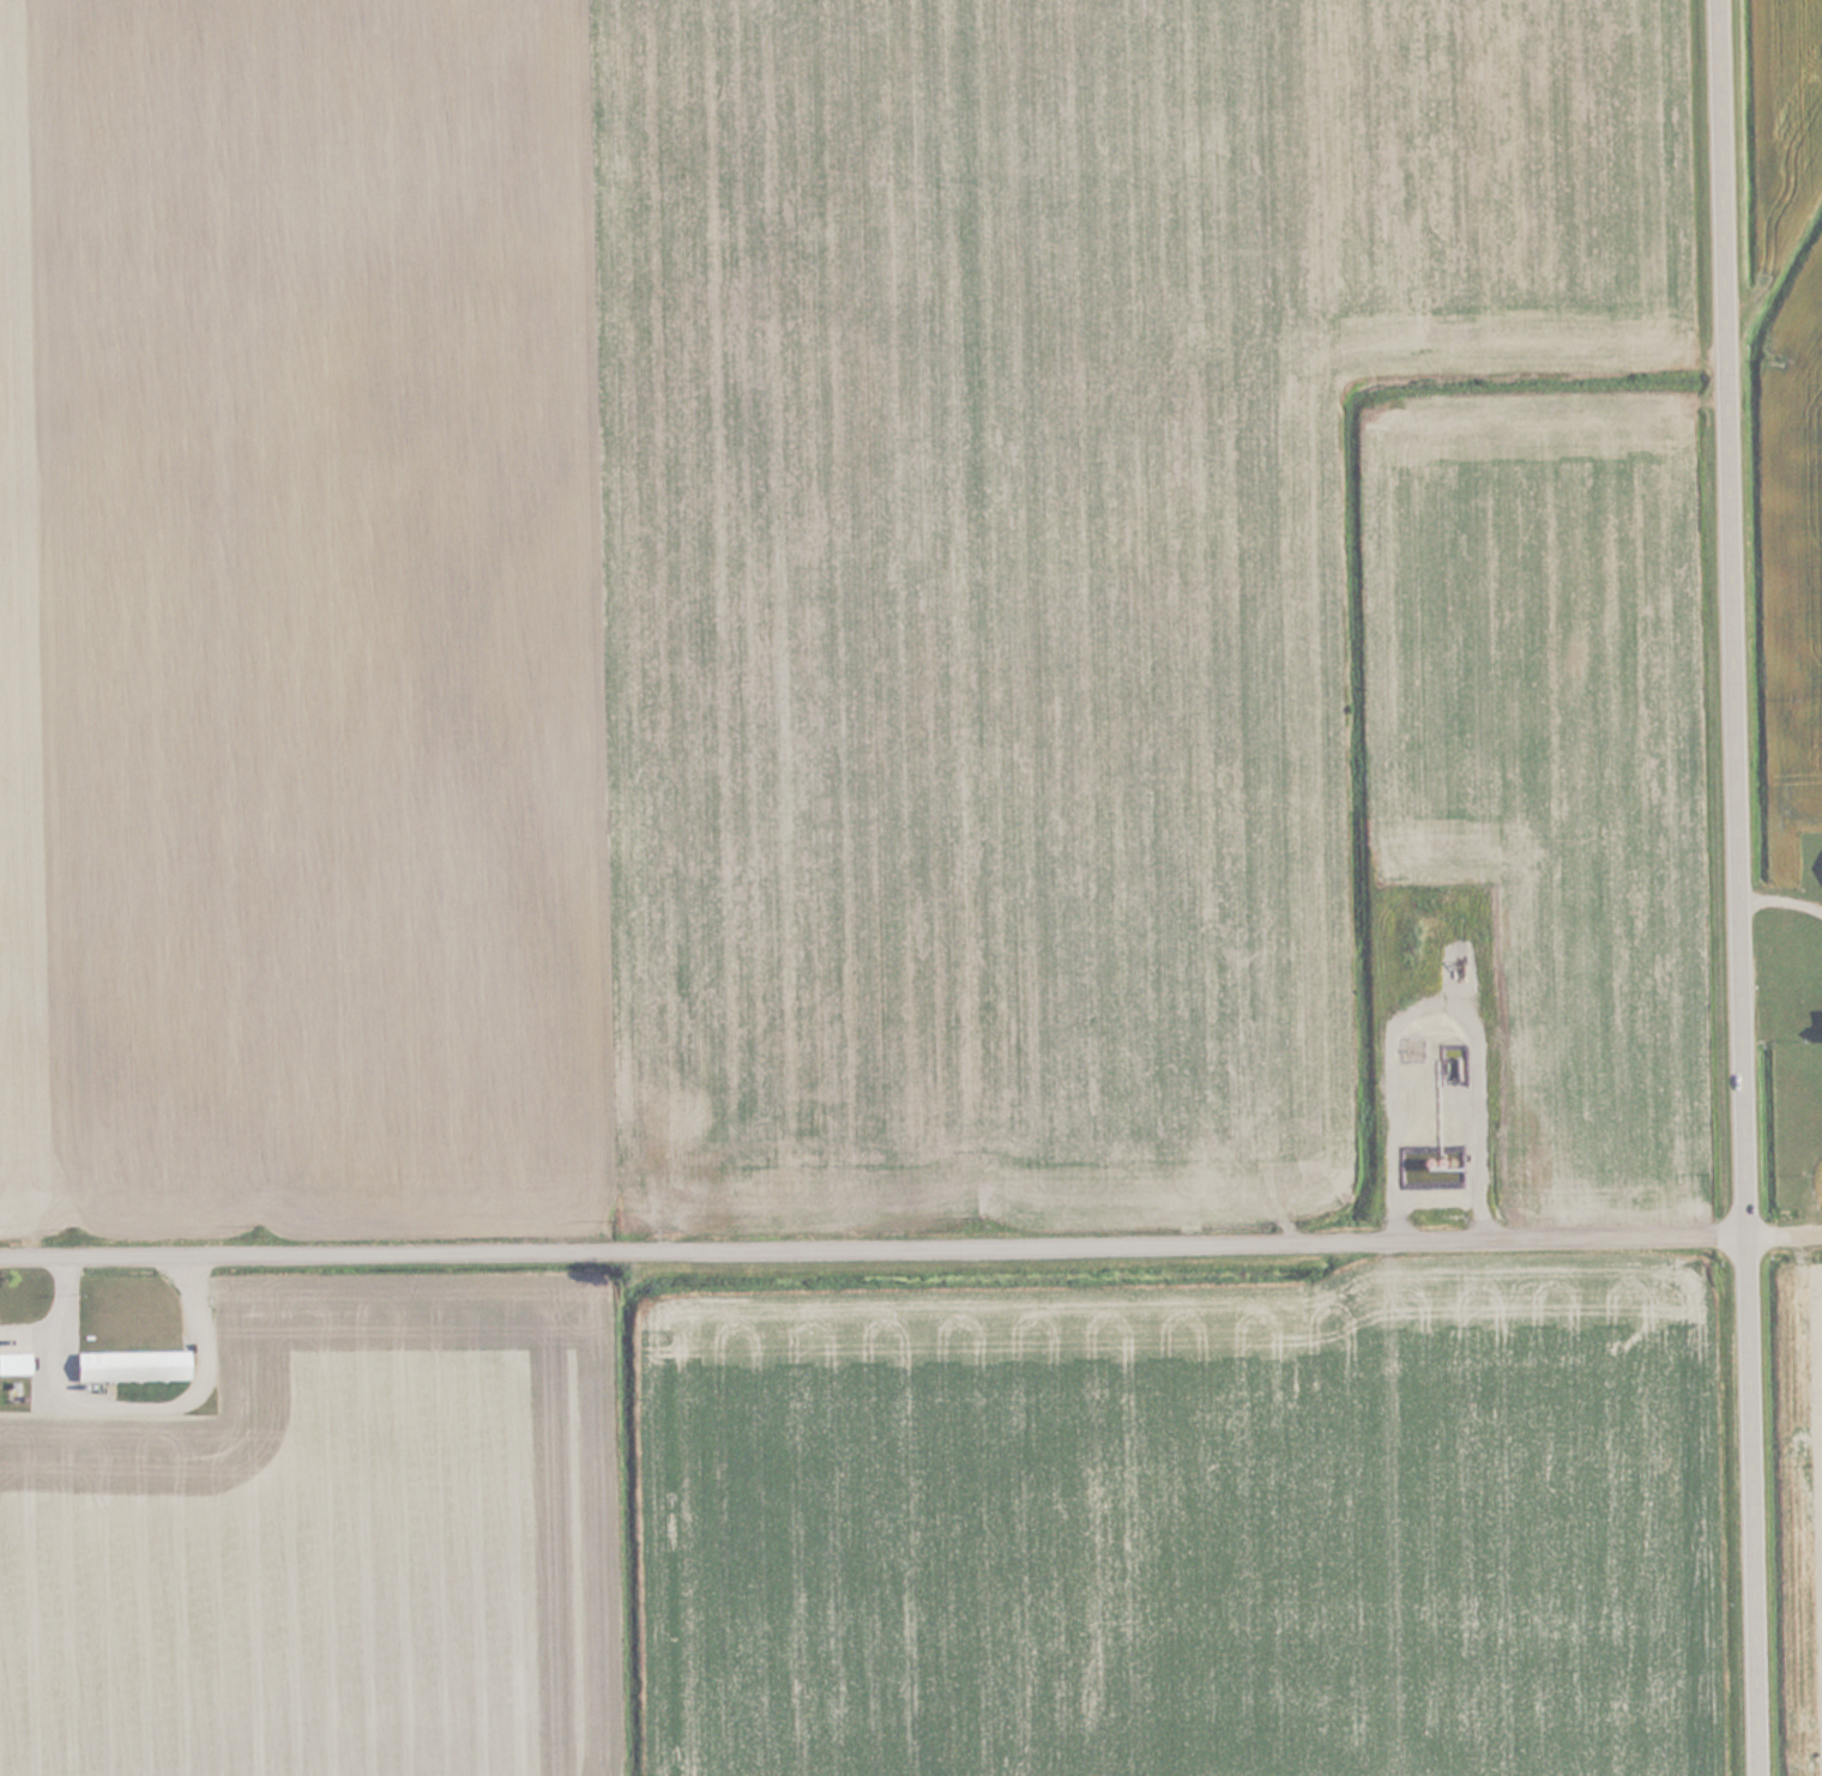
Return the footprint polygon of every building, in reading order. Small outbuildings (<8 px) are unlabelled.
[(1456,1184),(1458,1149),(1400,1148),(1400,1184),(1456,1184)] [(187,1379),(187,1351),(74,1351),(74,1380),(187,1379)] [(0,1352),(0,1373),(28,1373),(28,1352),(0,1352)]
